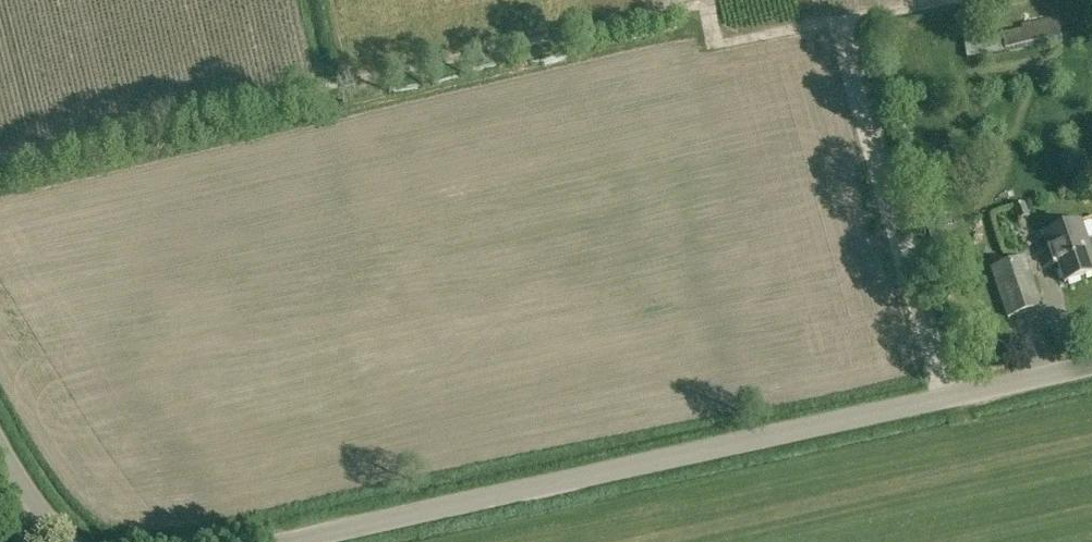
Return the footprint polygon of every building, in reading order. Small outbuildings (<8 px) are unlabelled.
[(1005,53),(1061,43),(1056,18),(1022,24),(1022,29),(964,40),(967,58),(1005,53)] [(1015,208),(1018,220),(1029,217),(1026,205),(1015,208)] [(1081,221),(1043,235),(1054,265),(1058,263),(1065,283),(1091,273),(1091,252),(1081,221)] [(992,268),(1008,317),(1042,306),(1025,257),(992,268)]
